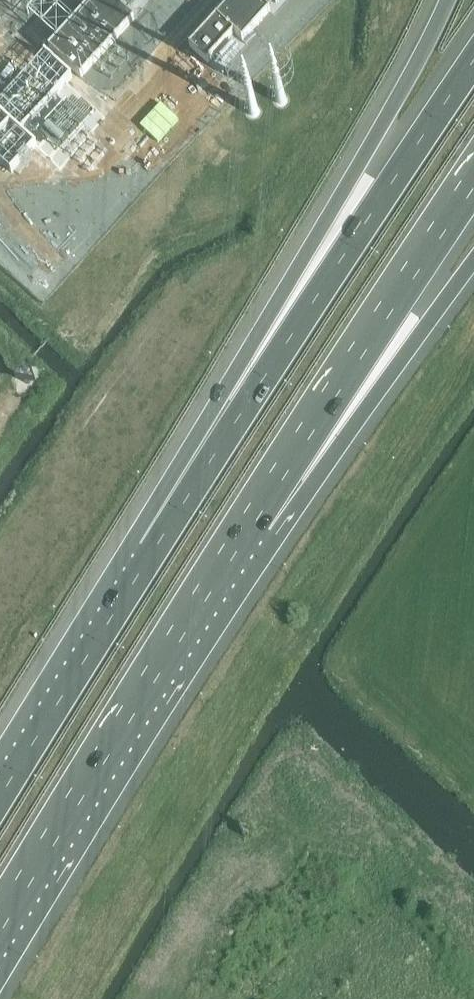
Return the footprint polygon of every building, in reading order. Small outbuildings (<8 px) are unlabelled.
[(49,49),(81,77),(134,19),(113,0),(94,0),(49,49)] [(189,46),(207,63),(234,33),(242,41),(270,10),(262,3),(265,0),(232,0),(189,46)]
